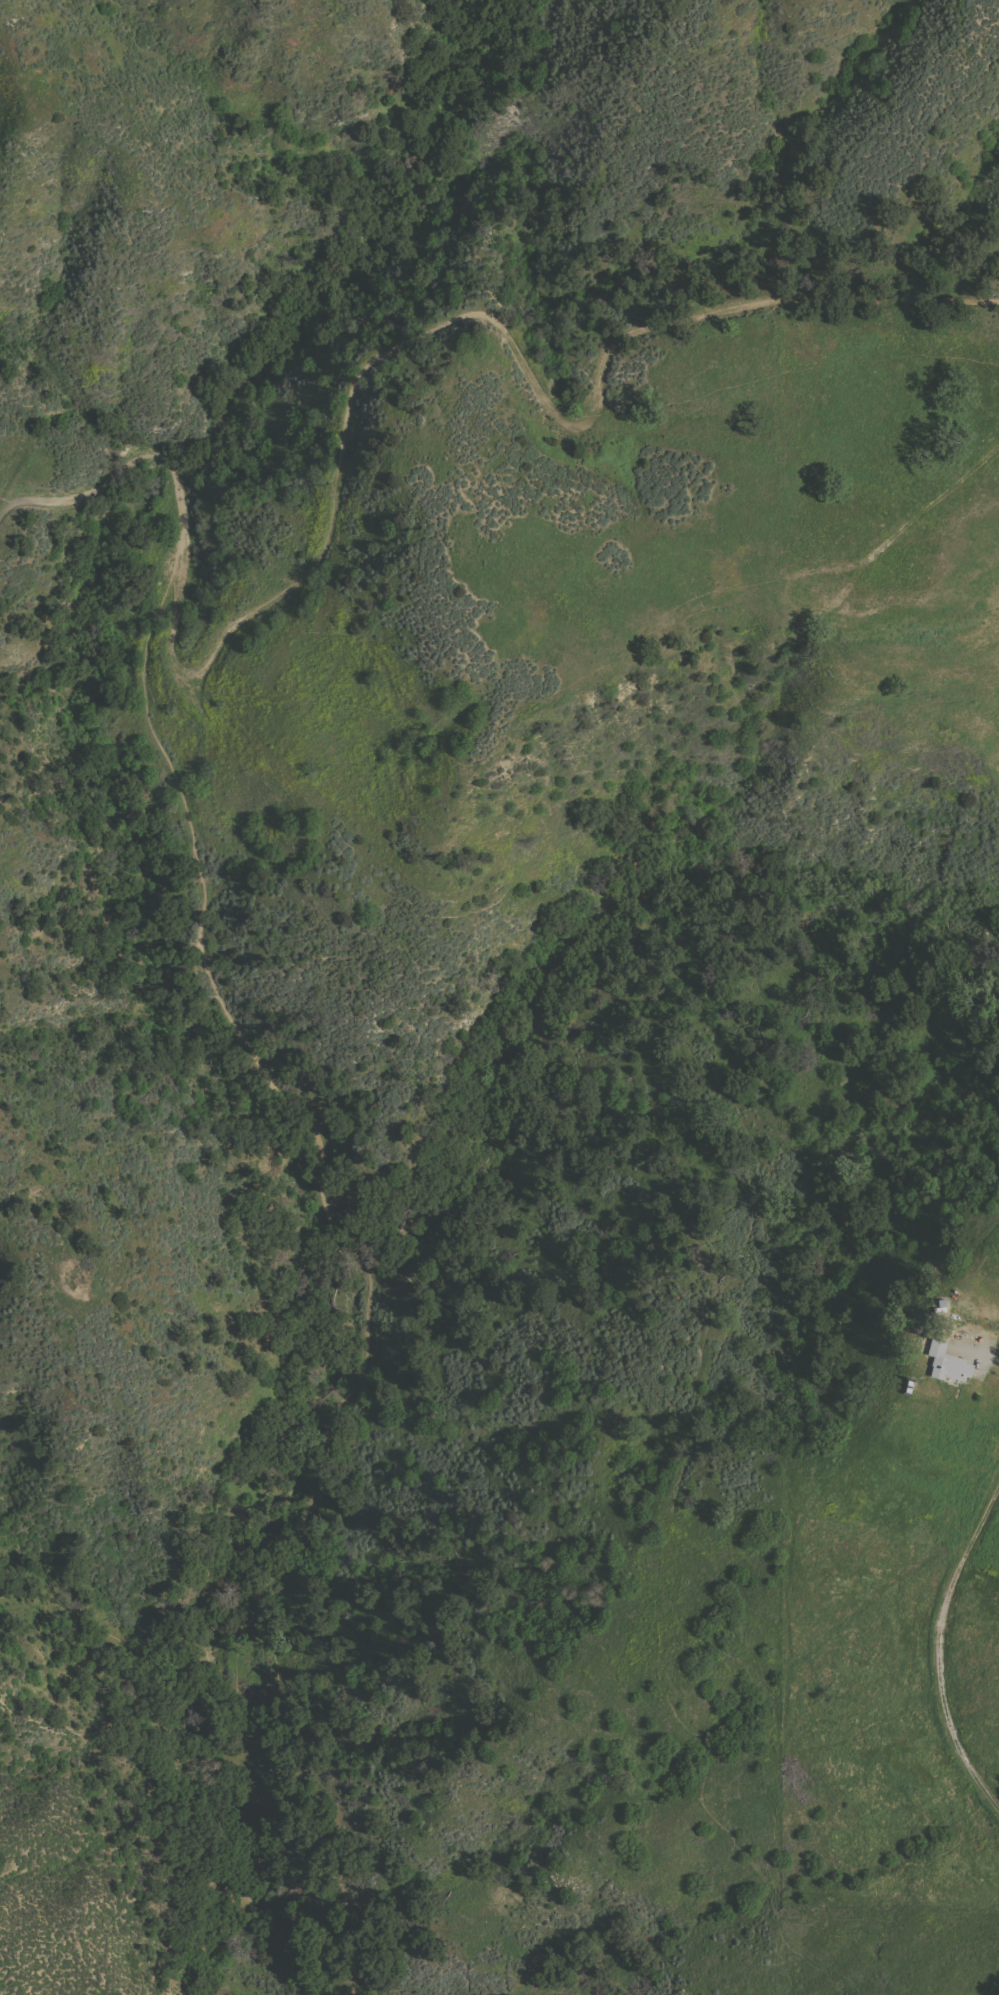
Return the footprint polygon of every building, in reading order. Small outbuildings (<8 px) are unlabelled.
[(931,1338),(947,1342),(944,1354),(966,1359),(965,1363),(973,1365),(970,1378),(966,1377),(964,1382),(945,1376),(944,1380),(929,1376),(932,1366),(930,1366),(933,1356),(926,1355),(931,1338)]
